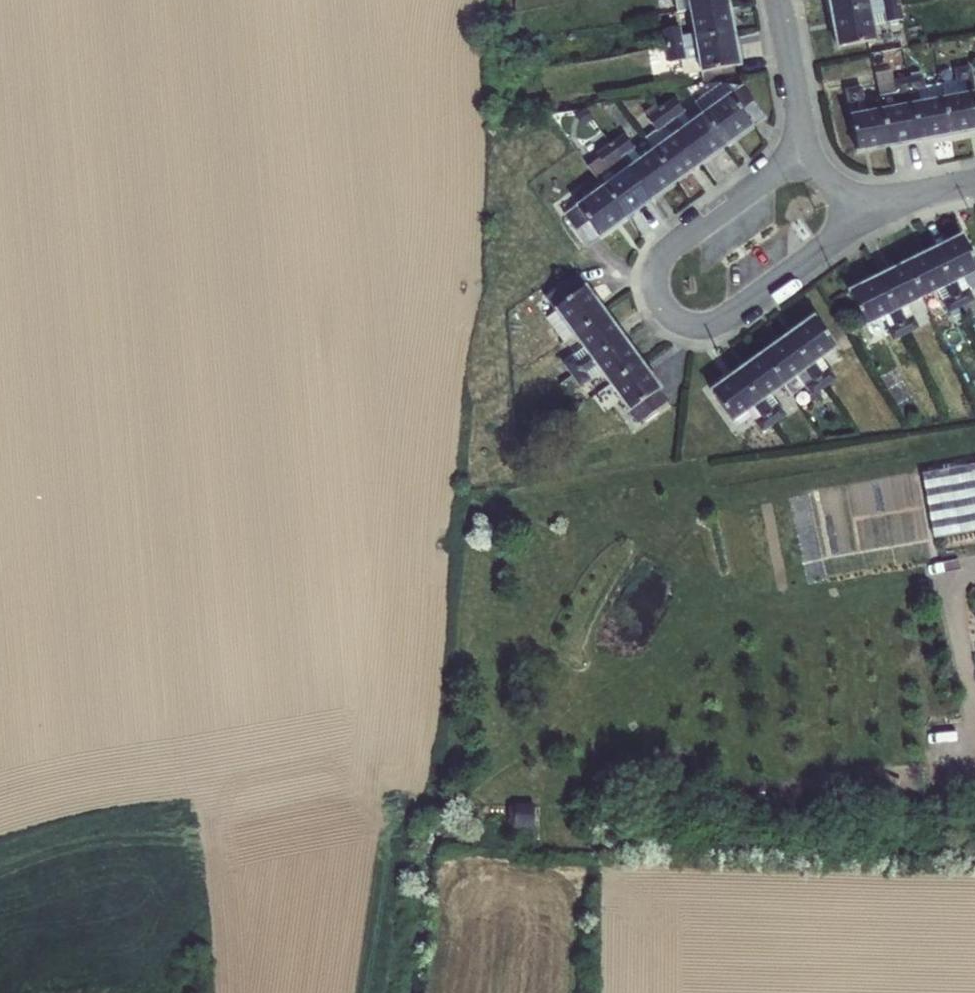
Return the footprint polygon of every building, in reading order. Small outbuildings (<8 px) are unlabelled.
[(676,11),(690,8),(689,0),(674,0),(676,11)] [(727,0),(689,0),(690,8),(690,9),(727,3),(727,0)] [(832,15),(870,7),(869,0),(829,0),(832,15)] [(899,2),(870,7),(873,24),(902,19),(899,2)] [(727,3),(690,9),(695,33),(696,40),(733,35),(727,3)] [(873,24),(870,7),(832,15),(838,47),(876,40),(873,24)] [(665,44),(696,40),(695,33),(681,36),(680,26),(662,29),(663,31),(665,44)] [(666,46),(665,44),(663,31),(654,32),(657,48),(666,46)] [(733,35),(696,40),(702,70),(702,72),(739,65),(733,35)] [(702,70),(696,40),(665,44),(666,46),(668,61),(681,60),(683,74),(702,70)] [(936,46),(938,59),(951,57),(949,44),(936,46)] [(886,61),(904,57),(902,47),(883,51),(883,52),(871,55),(873,66),(887,63),(886,61)] [(652,53),(654,64),(666,62),(664,51),(652,53)] [(906,66),(910,78),(921,75),(917,64),(906,66)] [(974,93),(970,66),(955,69),(956,81),(940,83),(943,99),(974,93)] [(913,104),(943,99),(940,83),(924,86),(922,75),(921,75),(910,78),(908,78),(913,104)] [(880,96),(882,110),(912,104),(913,104),(908,78),(894,80),(897,92),(880,96)] [(728,87),(732,92),(740,86),(736,80),(728,87)] [(732,92),(729,94),(752,125),(764,116),(741,86),(740,86),(732,92)] [(850,116),(868,113),(866,98),(864,98),(861,87),(846,89),(850,116)] [(949,134),(974,129),(974,93),(943,99),(949,134)] [(726,144),(752,125),(729,94),(704,113),(726,144)] [(660,107),(678,132),(684,128),(676,117),(684,111),(674,97),(660,107)] [(912,104),(918,140),(949,134),(943,99),(913,104),(912,104)] [(644,137),(653,150),(678,132),(660,107),(657,103),(644,112),(655,129),(644,137)] [(882,110),(888,145),(918,140),(912,104),(882,110)] [(868,113),(850,116),(857,151),(888,145),(882,110),(868,113)] [(678,132),(700,163),(726,144),(704,113),(684,128),(678,132)] [(612,142),(622,134),(619,129),(608,137),(612,142)] [(653,150),(675,181),(700,163),(678,132),(653,150)] [(596,154),(614,179),(628,169),(642,158),(623,133),(622,134),(612,142),(596,154)] [(628,169),(650,199),(675,181),(653,150),(642,158),(628,169)] [(603,186),(625,217),(650,199),(628,169),(614,179),(603,186)] [(598,236),(599,237),(625,217),(603,186),(576,206),(598,236)] [(564,215),(586,245),(598,236),(576,206),(564,215)] [(933,249),(949,282),(955,280),(974,270),(974,261),(962,235),(933,249)] [(944,285),(949,282),(933,249),(905,263),(922,296),(944,285)] [(921,296),(922,296),(905,263),(877,277),(894,310),(900,306),(921,296)] [(555,307),(584,286),(585,286),(577,274),(545,296),(555,311),(557,310),(555,307)] [(889,312),(894,310),(877,277),(848,291),(864,324),(865,324),(889,312)] [(961,292),(955,280),(949,282),(962,307),(974,300),(969,288),(961,292)] [(949,313),(962,307),(949,282),(944,285),(950,297),(943,302),(948,313),(949,313)] [(950,297),(944,285),(922,296),(921,296),(928,309),(943,302),(950,297)] [(584,286),(555,307),(557,310),(575,334),(603,313),(584,286)] [(928,309),(921,296),(900,306),(906,318),(913,315),(914,318),(929,312),(928,309)] [(962,307),(966,316),(968,320),(974,316),(974,301),(974,300),(962,307)] [(918,327),(914,318),(913,315),(906,318),(900,306),(894,310),(906,333),(918,327)] [(954,322),(966,316),(962,307),(949,313),(954,322)] [(575,334),(557,310),(555,311),(546,317),(563,342),(575,334)] [(906,333),(894,310),(889,312),(894,325),(886,328),(887,331),(892,340),(906,333)] [(894,325),(889,312),(865,324),(872,338),(887,331),(886,328),(894,325)] [(603,313),(575,334),(584,347),(592,358),(621,338),(603,313)] [(814,318),(788,336),(808,366),(814,361),(821,357),(835,347),(814,318)] [(804,369),(808,366),(788,336),(764,353),(785,382),(804,369)] [(592,358),(593,360),(611,384),(639,363),(621,338),(592,358)] [(593,360),(592,358),(584,347),(572,354),(572,355),(561,362),(571,375),(593,360)] [(764,353),(735,374),(757,402),(764,397),(783,383),(785,382),(764,353)] [(821,357),(814,361),(821,372),(828,367),(821,357)] [(611,384),(593,360),(571,375),(578,385),(579,387),(587,381),(597,395),(611,384)] [(821,372),(814,361),(808,366),(824,386),(836,378),(828,367),(821,372)] [(639,363),(611,384),(619,395),(630,410),(658,389),(639,363)] [(812,395),(824,386),(808,366),(804,369),(812,380),(805,385),(806,387),(812,395)] [(793,396),(806,387),(805,385),(812,380),(804,369),(785,382),(783,383),(793,396)] [(752,405),(757,402),(735,374),(711,391),(732,420),(752,405)] [(578,385),(571,375),(555,386),(562,396),(578,385)] [(780,406),(793,396),(783,383),(764,397),(772,408),(778,404),(780,406)] [(611,384),(597,395),(604,404),(619,395),(611,384)] [(658,389),(630,410),(636,421),(667,398),(658,389)] [(772,408),(764,397),(757,402),(774,423),(786,414),(780,406),(778,404),(772,408)] [(774,423),(757,402),(752,405),(760,416),(754,421),(761,431),(774,423)] [(502,472),(503,483),(515,481),(513,470),(502,472)] [(514,803),(513,826),(533,826),(533,803),(514,803)]
